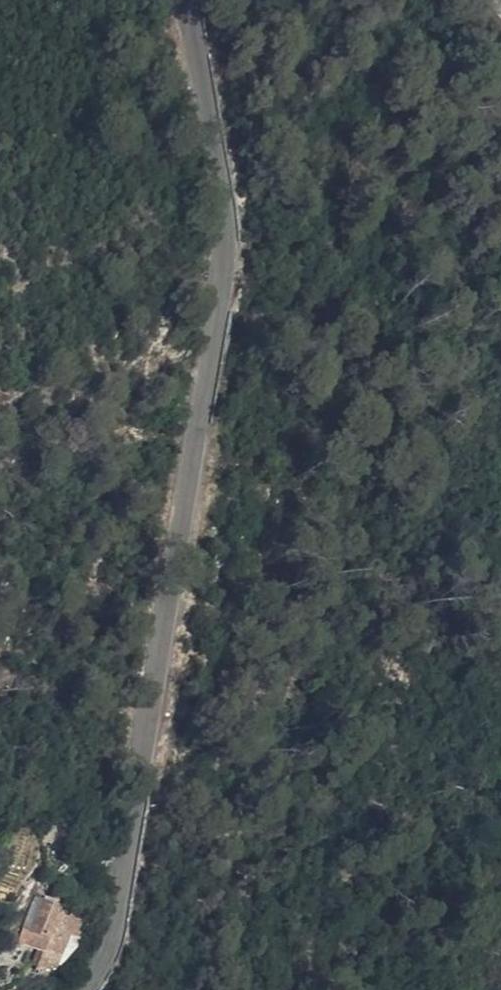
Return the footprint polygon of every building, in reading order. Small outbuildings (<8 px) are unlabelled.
[(61,948),(78,922),(60,911),(45,938),(61,948)] [(52,961),(61,948),(45,938),(37,952),(52,961)]
